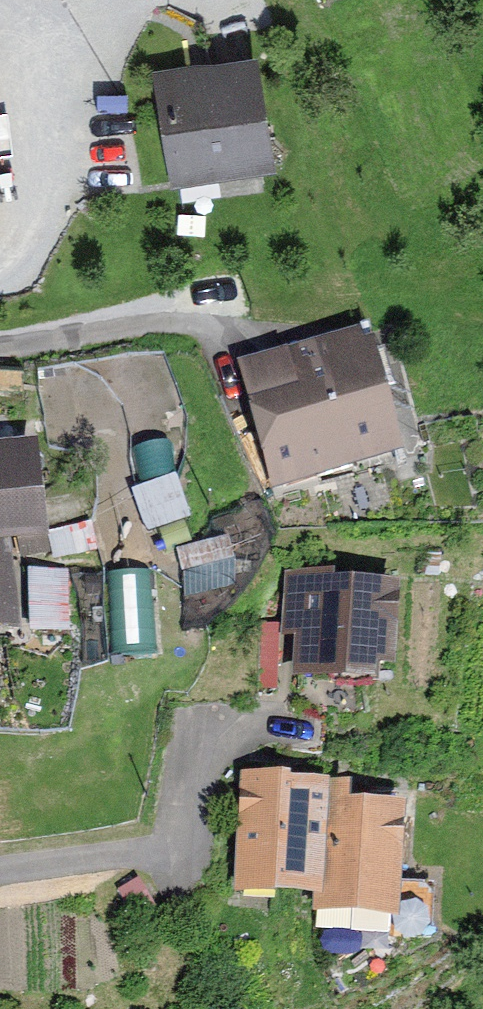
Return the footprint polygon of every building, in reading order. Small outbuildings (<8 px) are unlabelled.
[(162,77),(178,176),(267,162),(251,64),(162,77)] [(249,383),(276,486),(351,467),(347,451),(387,441),(364,352),(330,361),(326,346),(284,357),(288,373),(249,383)] [(38,533),(38,532),(29,455),(0,458),(0,537),(25,534),(38,533)] [(137,497),(148,525),(186,511),(175,483),(137,497)] [(55,528),(38,532),(38,533),(25,534),(29,551),(58,545),(59,551),(99,543),(94,520),(55,528)] [(111,535),(126,594),(160,586),(145,526),(111,535)] [(311,612),(310,632),(303,632),(300,672),(359,676),(360,661),(388,663),(393,595),(321,590),(322,580),(291,577),(289,611),(311,612)] [(273,889),(316,891),(323,793),(249,783),(243,869),(274,871),(273,889)] [(341,794),(323,793),(316,891),(315,905),(352,908),(351,926),(356,931),(384,933),(390,928),(397,815),(344,812),(345,799),(341,794)]
